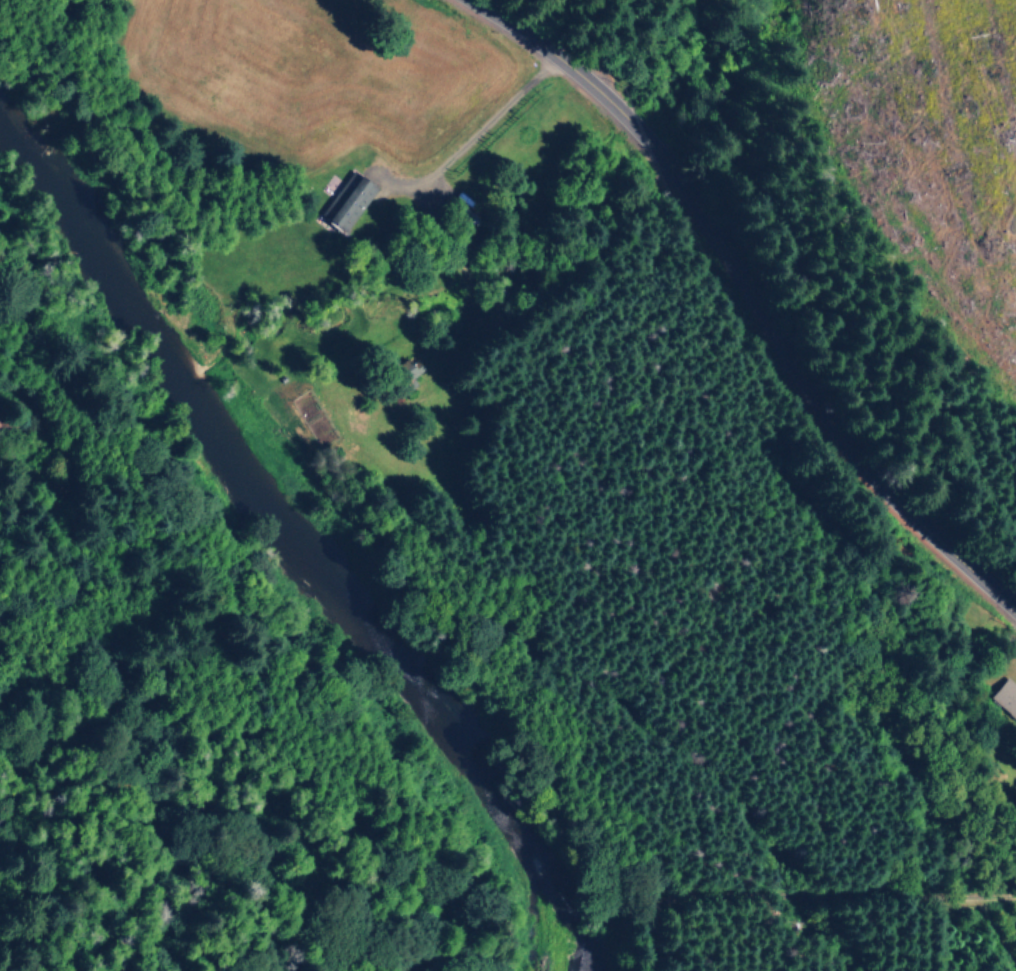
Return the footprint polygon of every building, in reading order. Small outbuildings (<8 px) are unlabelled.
[(318,215),(343,233),(375,188),(350,171),(318,215)] [(1015,724),(1015,687),(1005,677),(987,696),(1015,724)]
